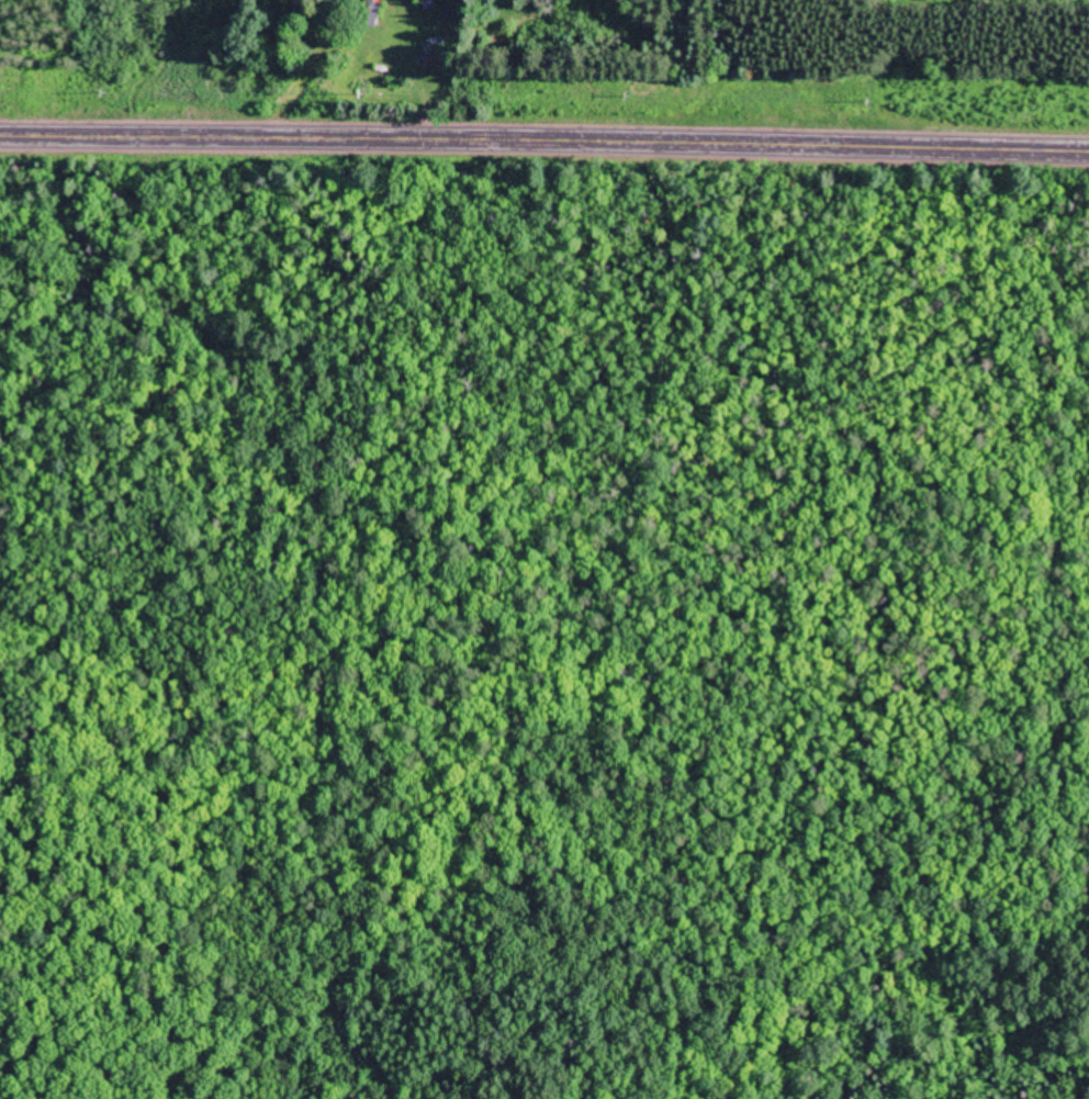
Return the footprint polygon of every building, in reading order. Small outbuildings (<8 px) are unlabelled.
[(357,19),(364,0),(380,0),(383,1),(374,25),(357,19)] [(446,69),(418,59),(425,43),(451,52),(446,69)]
